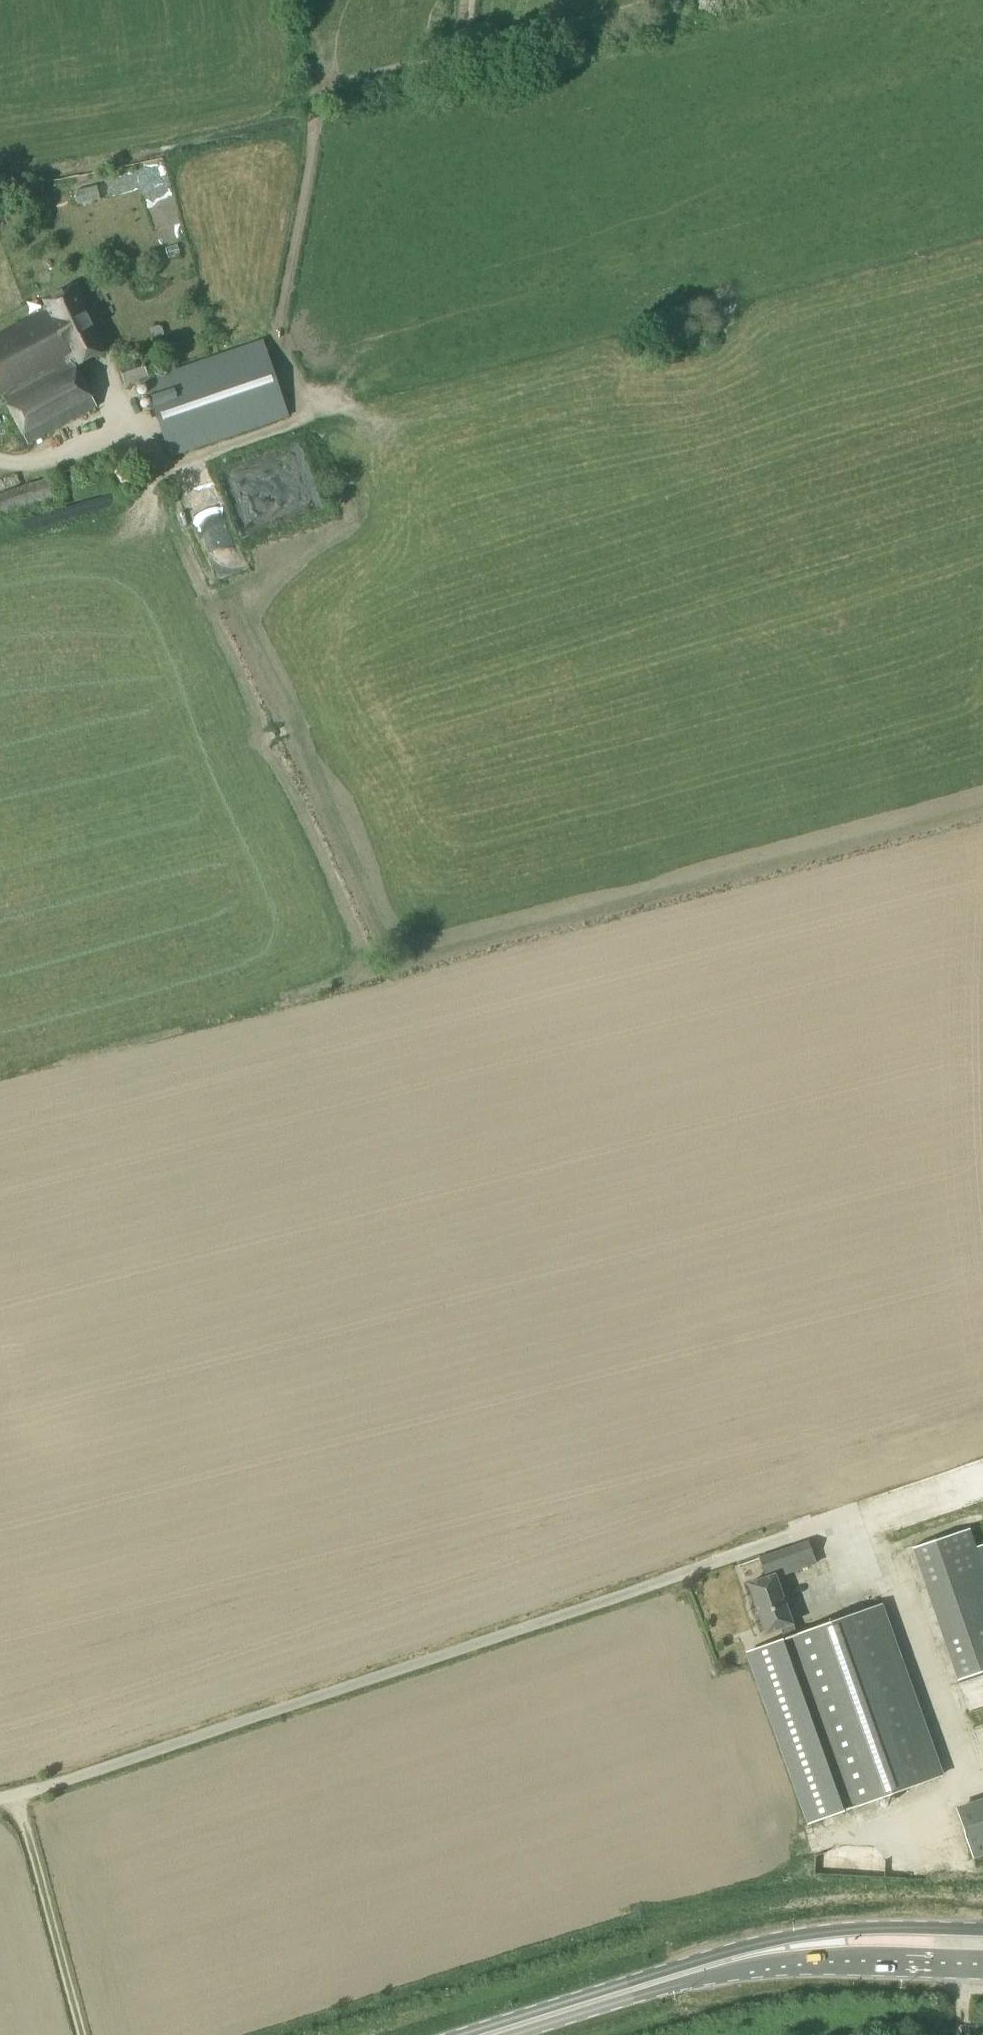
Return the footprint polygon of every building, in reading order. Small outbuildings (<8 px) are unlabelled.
[(29,444),(97,408),(75,366),(67,361),(76,356),(80,364),(104,351),(79,306),(84,304),(75,286),(70,289),(70,288),(44,302),(48,310),(0,336),(0,390),(29,444)] [(144,381),(170,458),(289,418),(262,340),(144,381)] [(119,367),(125,386),(148,378),(142,359),(119,367)] [(232,480),(241,523),(270,518),(266,498),(254,501),(249,477),(232,480)] [(57,503),(50,480),(0,496),(0,522),(57,503)] [(978,1500),(982,1498),(982,1470),(970,1474),(978,1500)] [(958,1681),(982,1672),(982,1570),(969,1529),(912,1548),(958,1681)] [(808,1542),(759,1558),(765,1578),(773,1575),(774,1576),(815,1562),(808,1542)] [(758,1649),(748,1653),(750,1659),(809,1825),(939,1778),(878,1606),(795,1636),(774,1576),(773,1575),(765,1578),(748,1584),(765,1633),(779,1628),(783,1640),(758,1649)] [(972,1858),(982,1854),(982,1803),(957,1812),(972,1858)]
